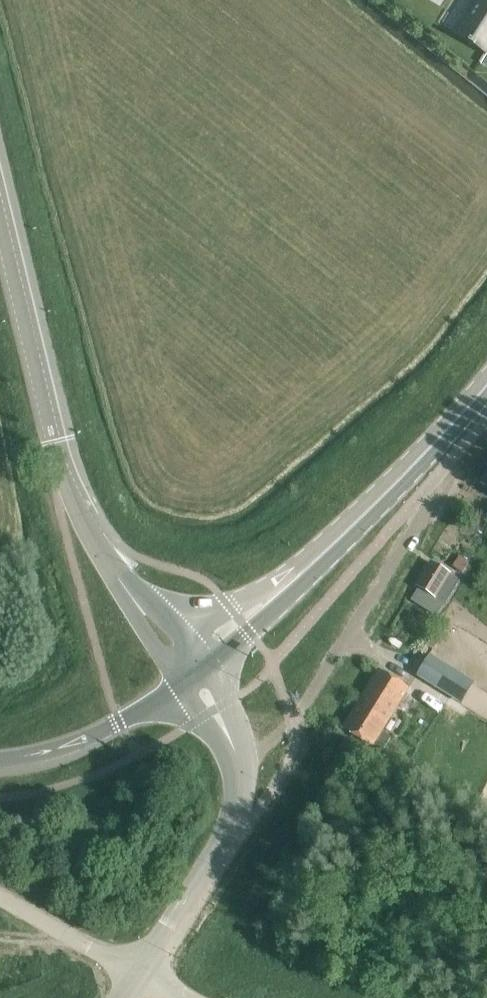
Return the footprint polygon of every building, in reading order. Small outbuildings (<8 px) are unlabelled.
[(452,33),(486,55),(486,0),(473,0),(452,33)] [(460,555),(453,566),(463,573),(470,562),(460,555)] [(417,585),(434,595),(445,602),(458,578),(448,572),(431,562),(417,585)] [(451,696),(464,676),(430,654),(417,675),(451,696)] [(373,748),(374,746),(379,749),(384,749),(390,739),(389,736),(383,732),(410,689),(396,680),(379,669),(342,728),(359,739),(373,748)]
